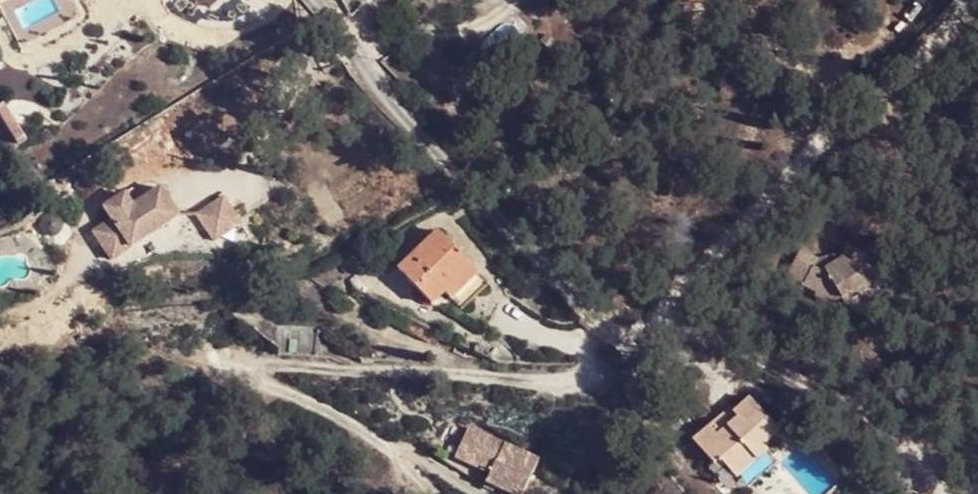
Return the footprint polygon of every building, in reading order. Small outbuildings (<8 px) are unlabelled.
[(155,216),(162,228),(179,218),(160,186),(130,204),(122,191),(101,205),(108,220),(91,230),(108,258),(146,236),(140,225),(155,216)] [(227,196),(195,216),(211,244),(243,224),(227,196)] [(146,236),(162,228),(155,216),(140,225),(146,236)] [(438,237),(397,275),(432,311),(473,272),(438,237)] [(876,285),(870,259),(848,247),(834,265),(817,269),(807,263),(812,254),(799,247),(780,280),(822,302),(837,299),(842,307),(869,300),(867,288),(876,285)] [(883,255),(870,259),(876,285),(867,288),(869,300),(894,295),(883,255)] [(486,284),(473,272),(444,300),(455,313),(486,284)] [(750,446),(766,432),(737,399),(721,412),(725,417),(705,435),(697,426),(679,442),(700,466),(707,460),(723,479),(755,451),(750,446)] [(705,435),(725,417),(717,408),(697,426),(705,435)] [(546,449),(474,423),(463,455),(499,468),(495,477),(530,490),(546,449)]
